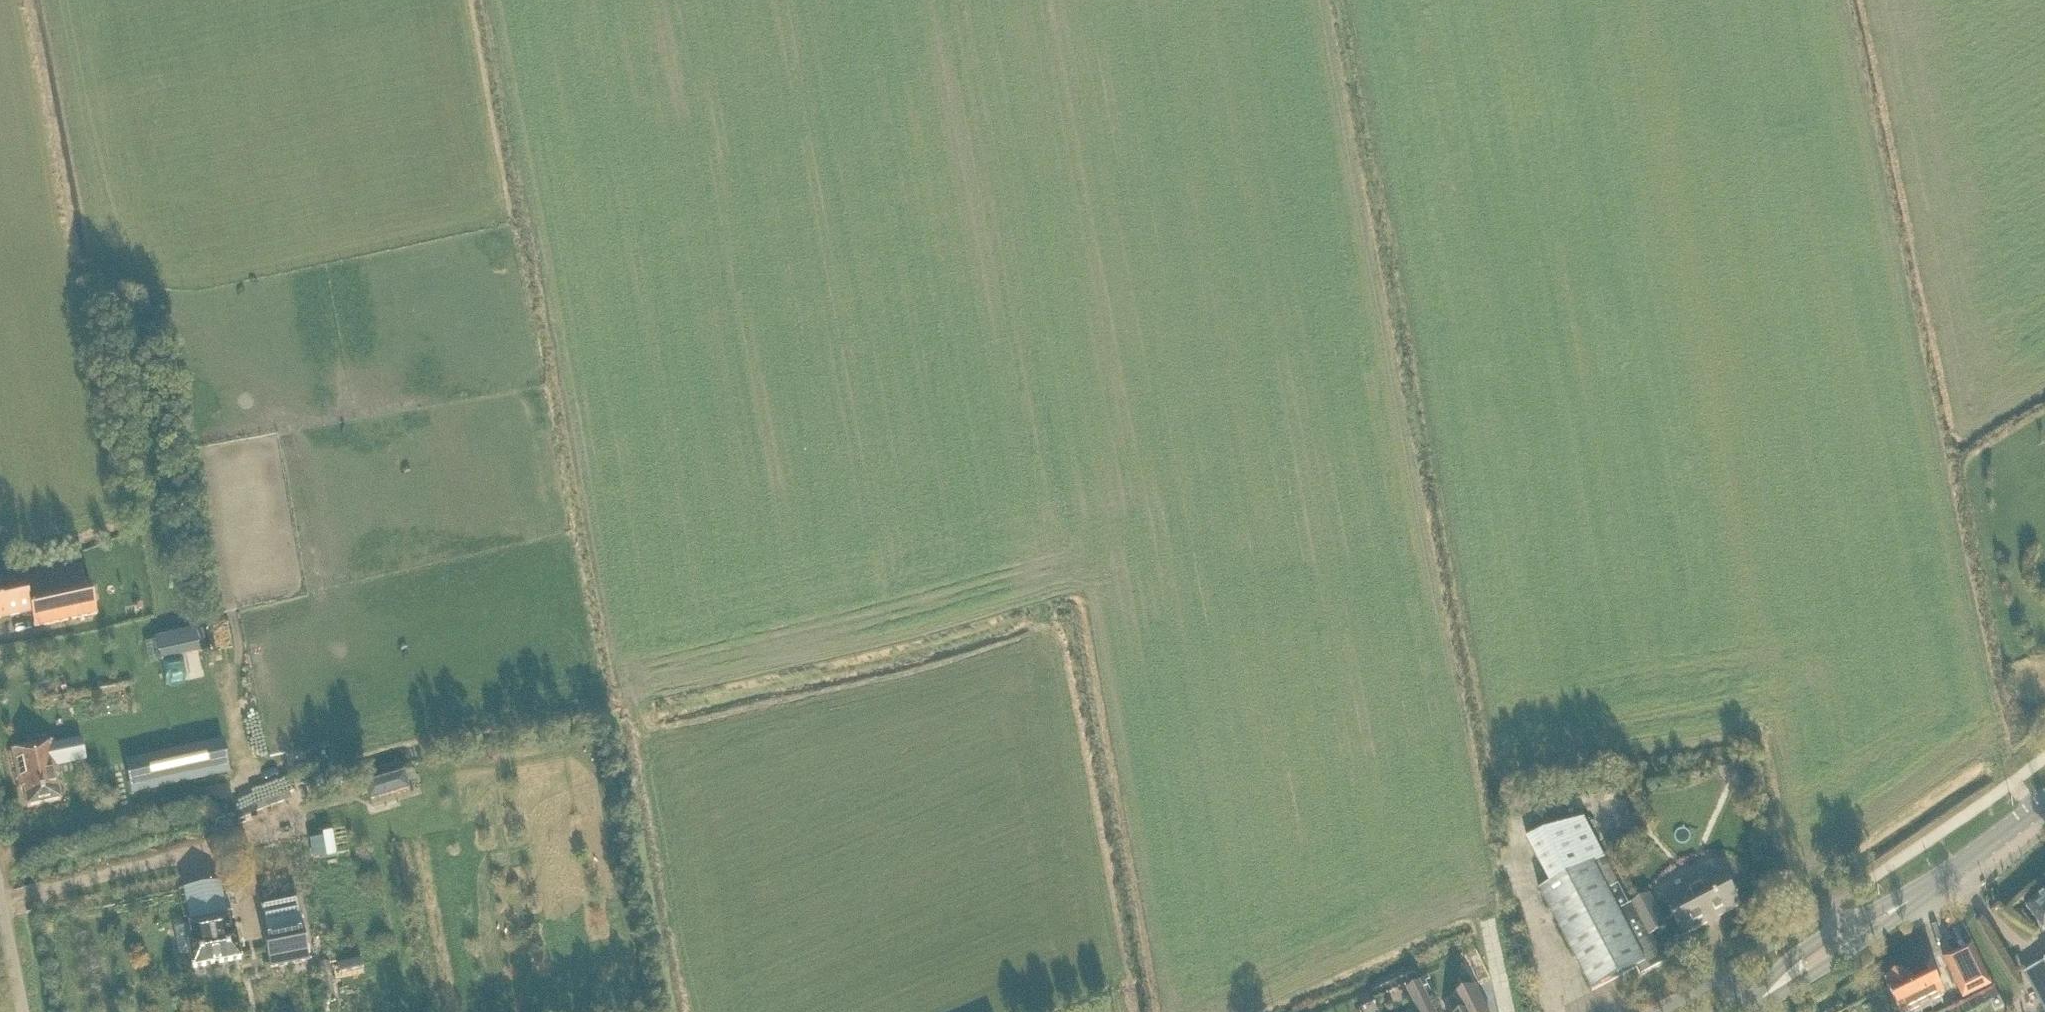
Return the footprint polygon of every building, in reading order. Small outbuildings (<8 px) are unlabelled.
[(13,587),(0,589),(0,619),(19,616),(18,610),(29,607),(34,628),(96,615),(90,584),(84,585),(80,567),(24,579),(24,584),(13,587)] [(200,628),(159,634),(163,660),(204,653),(200,628)] [(23,790),(27,808),(60,801),(55,778),(59,777),(57,768),(77,764),(72,743),(53,747),(52,743),(12,752),(20,791),(23,790)] [(224,749),(126,770),(132,796),(229,774),(224,749)] [(368,803),(409,791),(404,774),(363,786),(368,803)] [(1628,813),(1619,830),(1641,841),(1650,824),(1628,813)] [(1527,841),(1548,881),(1551,886),(1540,892),(1592,992),(1636,968),(1641,976),(1666,963),(1652,936),(1666,929),(1663,923),(1673,917),(1683,936),(1740,906),(1722,873),(1666,903),(1667,905),(1656,910),(1649,897),(1629,907),(1584,820),(1527,841)] [(220,884),(183,891),(190,926),(189,926),(193,943),(188,944),(190,956),(193,969),(240,960),(233,923),(228,923),(227,919),(220,884)] [(2026,908),(2044,930),(2044,928),(2044,893),(2026,908)] [(267,940),(303,933),(297,902),(260,909),(267,940)] [(267,940),(264,941),(269,970),(309,962),(303,933),(267,940)] [(1971,947),(1944,960),(1964,999),(1991,986),(1971,947)] [(1463,960),(1478,989),(1491,982),(1476,953),(1463,960)] [(332,980),(329,962),(317,964),(320,982),(332,980)] [(2024,974),(2044,1011),(2044,962),(2024,974)] [(1888,980),(1891,986),(1888,988),(1901,1011),(1910,1011),(1926,1004),(1944,995),(1930,968),(1930,967),(1913,976),(1908,978),(1905,972),(1888,980)] [(1419,984),(1407,990),(1418,1011),(1434,1011),(1419,984)] [(1474,988),(1452,999),(1458,1011),(1487,1011),(1474,988)] [(1995,1011),(2004,1007),(1999,998),(1990,1003),(1995,1011)]
